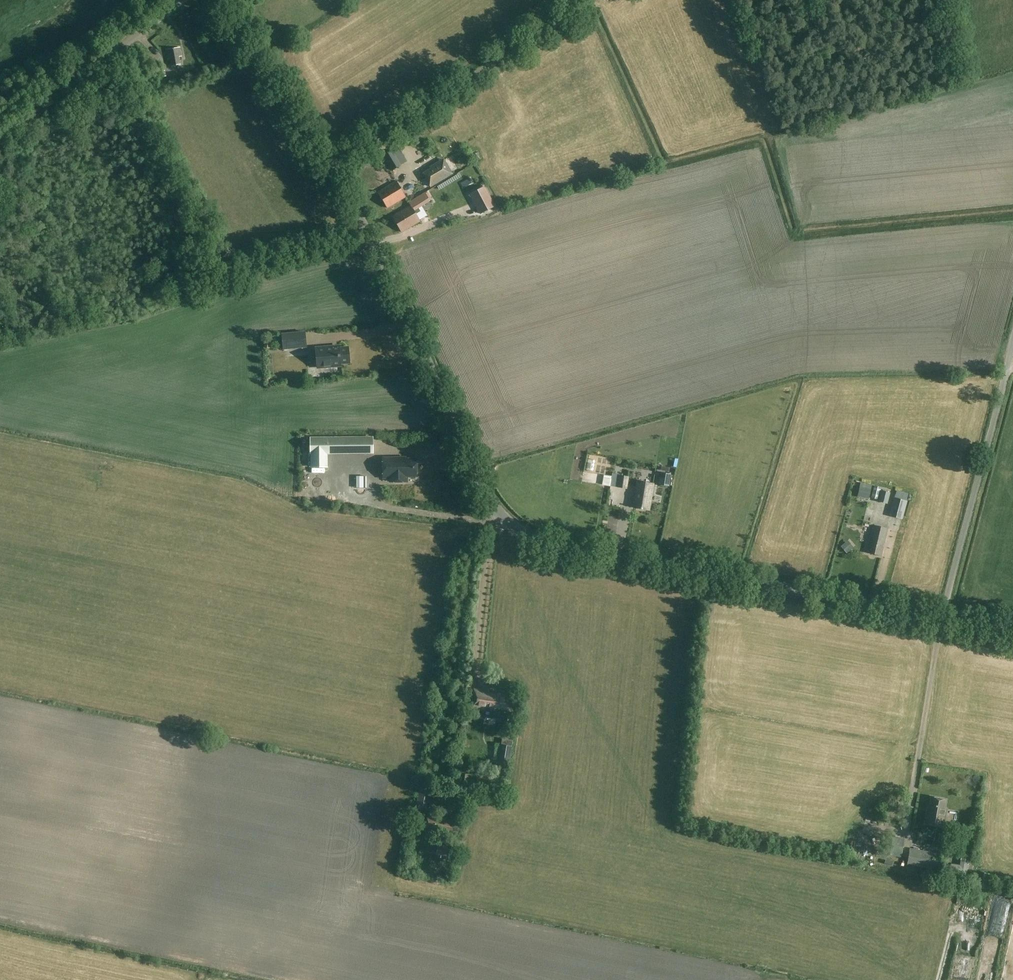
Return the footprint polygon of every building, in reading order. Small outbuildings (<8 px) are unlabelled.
[(181,57),(180,47),(167,50),(168,59),(171,58),(173,66),(180,65),(179,57),(181,57)] [(392,150),(383,155),(392,171),(408,162),(403,154),(397,158),(392,150)] [(447,164),(425,177),(431,187),(453,175),(447,164)] [(378,192),(387,208),(406,197),(397,181),(378,192)] [(470,194),(480,214),(495,206),(484,187),(470,194)] [(430,201),(426,194),(425,192),(409,202),(411,206),(392,217),(402,233),(420,222),(416,214),(421,211),(418,207),(430,201)] [(282,334),(282,335),(283,349),(306,347),(305,333),(305,332),(282,334)] [(315,348),(316,359),(321,359),(322,367),(341,366),(341,364),(350,363),(348,347),(339,348),(339,346),(315,348)] [(326,454),(372,453),(372,438),(310,439),(310,454),(311,454),(312,468),(326,468),(326,454)] [(416,476),(416,459),(401,459),(401,458),(383,458),(383,478),(390,478),(390,482),(407,482),(407,476),(408,476),(416,476)] [(606,485),(615,486),(617,473),(609,472),(606,485)] [(620,475),(618,487),(627,489),(629,476),(620,475)] [(636,504),(636,508),(649,510),(653,484),(638,481),(635,493),(637,493),(636,498),(635,498),(634,503),(636,504)] [(359,483),(353,486),(356,494),(363,491),(359,483)] [(861,483),(858,496),(868,499),(871,485),(861,483)] [(879,501),(887,503),(890,493),(882,491),(879,501)] [(897,491),(895,497),(907,501),(909,494),(897,491)] [(907,501),(894,498),(889,516),(902,519),(907,501)] [(873,525),(867,553),(882,556),(888,529),(873,525)] [(489,691),(474,689),(472,708),(508,713),(510,695),(500,694),(500,695),(498,695),(498,694),(493,693),(493,694),(489,693),(489,691)] [(498,763),(508,764),(511,747),(501,745),(498,763)] [(490,789),(491,776),(476,774),(475,786),(490,789)] [(927,813),(925,823),(943,826),(946,809),(944,808),(946,800),(931,797),(928,813),(927,813)] [(904,840),(892,837),(891,846),(902,848),(904,840)] [(438,847),(437,853),(448,855),(449,849),(438,847)] [(907,864),(940,870),(942,855),(910,849),(907,864)]
